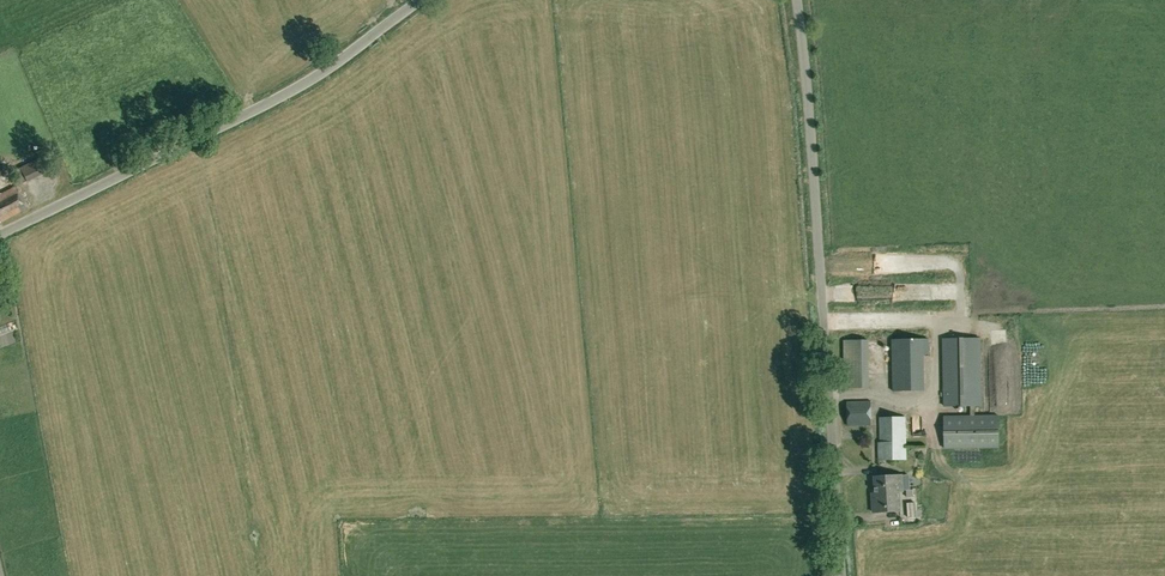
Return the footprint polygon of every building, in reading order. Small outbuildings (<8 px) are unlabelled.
[(12,172),(20,186),(49,171),(42,156),(12,172)] [(28,207),(17,185),(0,193),(0,222),(28,207)] [(838,288),(838,303),(884,302),(884,288),(838,288)] [(996,331),(999,376),(1011,375),(1008,331),(996,331)] [(892,339),(892,353),(928,352),(928,338),(892,339)] [(974,415),(974,405),(981,405),(980,338),(942,339),(943,405),(970,405),(970,415),(944,415),(944,448),(998,447),(998,415),(974,415)] [(847,425),(871,425),(871,401),(847,401),(847,425)] [(878,459),(905,459),(905,416),(879,417),(879,442),(878,442),(878,459)] [(918,447),(930,446),(930,437),(917,438),(918,447)] [(873,512),(900,510),(898,475),(875,476),(876,499),(872,500),(873,512)] [(907,503),(908,518),(917,517),(916,502),(907,503)]
